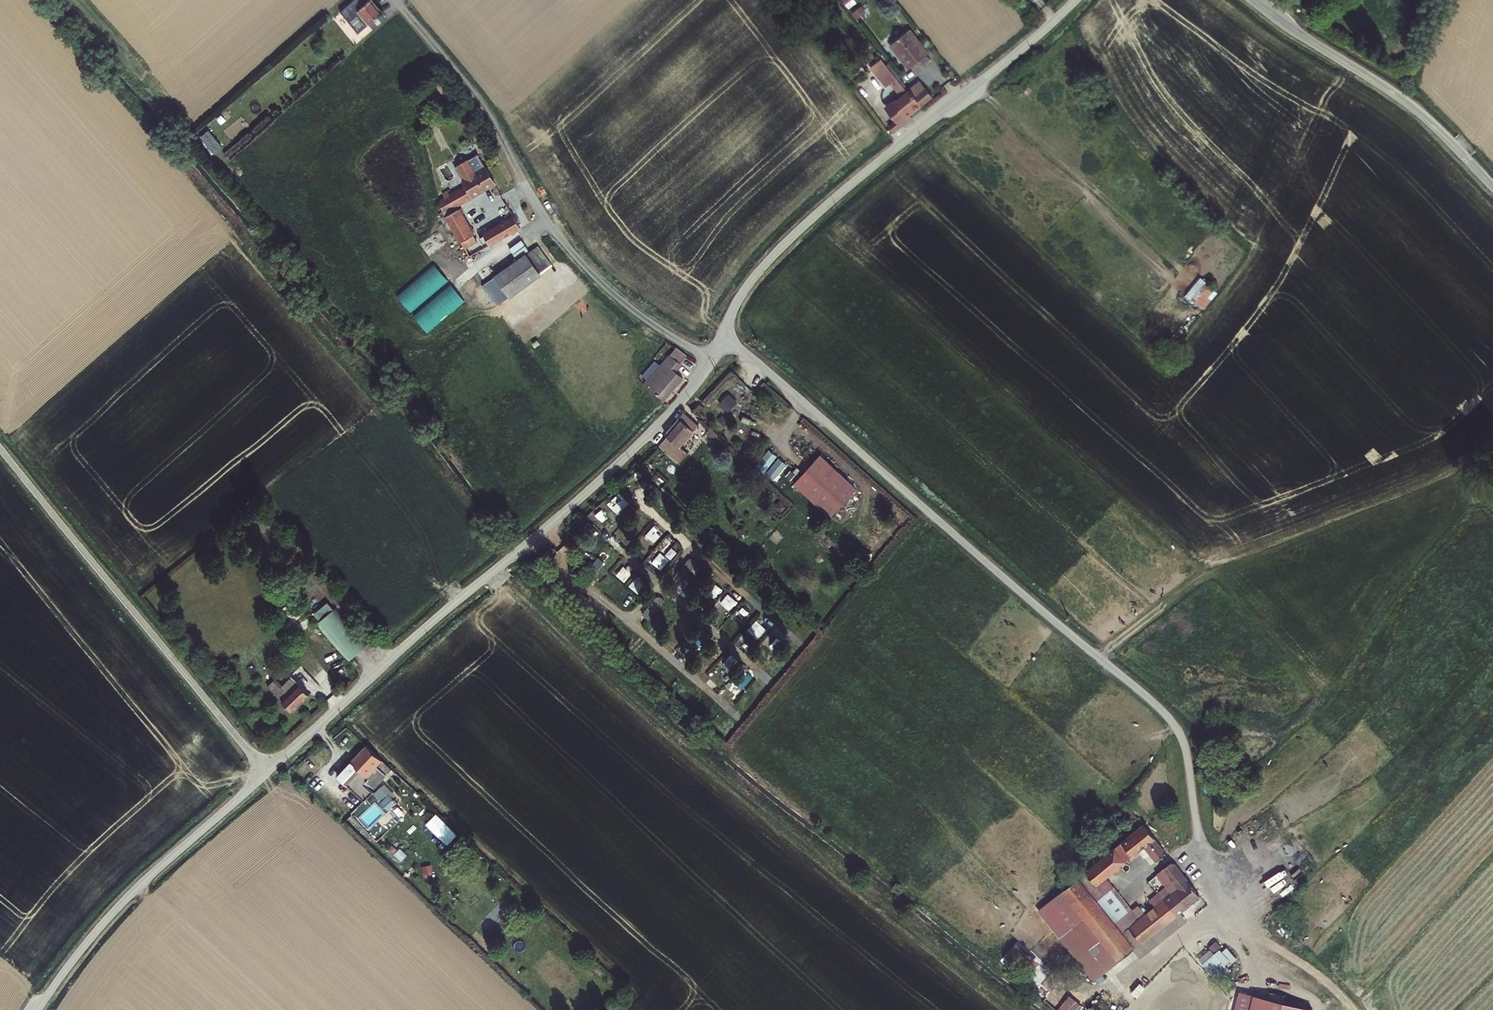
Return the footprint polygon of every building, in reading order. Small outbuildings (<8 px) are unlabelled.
[(356,14),(363,25),(384,9),(378,0),(367,0),(359,6),(362,10),(356,14)] [(856,20),(867,13),(862,6),(851,12),(856,20)] [(931,52),(912,28),(894,43),(912,67),(931,52)] [(903,74),(893,61),(882,70),(892,83),(896,80),(890,72),(895,68),(901,76),(903,74)] [(919,94),(913,87),(903,74),(901,76),(895,68),(890,72),(896,80),(897,79),(908,92),(891,106),(901,119),(903,121),(913,112),(925,102),(919,94)] [(919,94),(925,102),(940,90),(933,82),(919,94)] [(903,121),(901,119),(893,125),(897,131),(916,116),(913,112),(903,121)] [(463,158),(466,165),(471,163),(478,158),(483,156),(480,149),(463,158)] [(457,197),(459,200),(497,179),(483,156),(478,158),(471,163),(466,165),(463,158),(457,161),(468,181),(453,189),(457,197)] [(444,188),(447,194),(451,192),(452,192),(451,190),(449,186),(444,188)] [(443,204),(447,211),(461,203),(459,200),(457,197),(453,189),(451,190),(452,192),(451,192),(455,198),(443,204)] [(479,237),(461,203),(447,211),(462,238),(466,244),(479,237)] [(515,211),(485,229),(491,241),(522,223),(515,211)] [(509,249),(515,258),(527,250),(521,241),(509,249)] [(539,246),(481,284),(496,306),(553,269),(539,246)] [(1184,295),(1201,311),(1218,293),(1201,277),(1184,295)] [(677,369),(683,363),(673,354),(659,367),(654,363),(645,372),(650,377),(646,380),(663,397),(684,376),(677,369)] [(728,412),(737,402),(728,394),(719,404),(728,412)] [(689,412),(670,432),(673,434),(665,442),(675,453),(702,424),(689,412)] [(714,437),(719,432),(716,429),(711,434),(714,437)] [(722,435),(719,432),(714,437),(717,440),(722,435)] [(755,466),(773,481),(787,465),(769,450),(755,466)] [(826,458),(800,485),(836,519),(862,492),(826,458)] [(590,515),(599,525),(608,518),(599,507),(590,515)] [(618,536),(628,540),(633,529),(623,525),(618,536)] [(599,549),(591,567),(602,572),(610,554),(599,549)] [(660,570),(668,560),(659,552),(651,562),(660,570)] [(689,558),(673,575),(680,582),(688,573),(697,582),(705,574),(689,558)] [(635,579),(629,586),(638,593),(644,586),(635,579)] [(721,600),(730,605),(734,598),(725,593),(721,600)] [(657,595),(641,614),(648,620),(663,601),(657,595)] [(589,596),(581,604),(595,619),(603,611),(589,596)] [(337,607),(316,625),(347,661),(368,644),(337,607)] [(742,607),(735,614),(744,622),(751,615),(742,607)] [(677,621),(679,629),(689,626),(686,618),(677,621)] [(734,638),(741,629),(732,621),(724,631),(734,638)] [(802,625),(796,635),(805,640),(811,630),(802,625)] [(735,644),(744,651),(750,644),(741,636),(735,644)] [(631,637),(623,646),(632,653),(640,645),(631,637)] [(753,654),(763,663),(772,653),(761,644),(753,654)] [(651,652),(641,662),(651,671),(660,661),(651,652)] [(354,659),(349,663),(355,671),(360,665),(354,659)] [(271,677),(265,683),(290,710),(308,694),(292,676),(279,687),(271,677)] [(670,689),(679,697),(687,689),(678,681),(670,689)] [(747,695),(740,703),(750,711),(757,702),(747,695)] [(725,720),(717,730),(728,738),(735,728),(725,720)] [(392,773),(365,747),(336,777),(363,803),(372,794),(380,786),(392,773)] [(397,803),(380,786),(372,794),(377,798),(389,810),(397,803)] [(1123,888),(1100,905),(1089,889),(1147,846),(1157,860),(1168,852),(1147,824),(1063,889),(1110,951),(1098,959),(1106,970),(1134,950),(1114,923),(1137,906),(1123,888)] [(407,855),(400,848),(393,855),(401,862),(407,855)] [(1170,886),(1159,895),(1164,901),(1157,907),(1145,916),(1130,927),(1142,942),(1202,895),(1176,860),(1164,869),(1180,889),(1176,893),(1170,886)] [(1040,906),(1095,978),(1106,970),(1098,959),(1110,951),(1063,889),(1040,906)] [(1164,901),(1159,895),(1152,900),(1157,907),(1164,901)] [(1130,927),(1145,916),(1137,906),(1114,923),(1134,950),(1143,943),(1130,927)] [(1216,979),(1233,961),(1214,943),(1197,960),(1216,979)] [(1058,985),(1045,1001),(1055,1009),(1079,1009),(1083,1006),(1058,985)] [(1255,994),(1251,1009),(1313,1009),(1255,994)]
